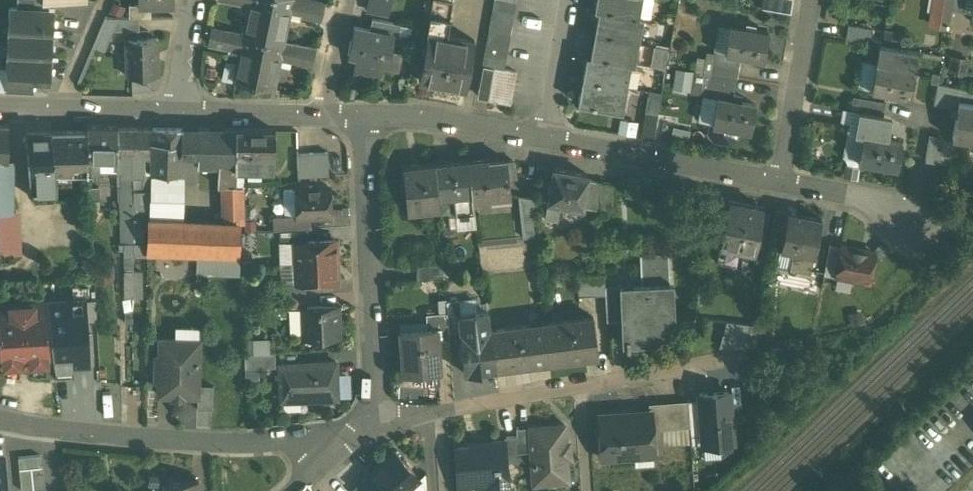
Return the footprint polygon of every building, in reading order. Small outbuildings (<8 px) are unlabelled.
[(17,8),(49,9),(49,0),(17,0),(17,8)] [(237,2),(249,4),(243,34),(263,38),(270,0),(237,0),(237,2)] [(263,38),(282,42),(288,12),(300,15),(303,0),(270,0),(263,38)] [(310,0),(303,0),(300,15),(321,19),(324,3),(310,0)] [(387,0),(368,0),(366,9),(387,13),(389,1),(387,0)] [(448,0),(432,0),(418,79),(466,88),(475,40),(446,35),(452,1),(448,0)] [(509,0),(494,0),(492,8),(514,12),(516,1),(509,0)] [(594,9),(598,10),(598,9),(639,17),(639,16),(641,0),(596,0),(594,9)] [(790,14),(793,0),(762,0),(761,8),(790,14)] [(950,7),(950,9),(963,11),(965,0),(951,0),(950,7)] [(950,7),(936,5),(937,4),(932,3),(928,23),(947,26),(950,9),(950,7)] [(138,5),(138,4),(129,4),(129,17),(139,17),(151,17),(151,5),(138,5)] [(17,8),(9,7),(8,32),(52,34),(54,10),(49,9),(17,8)] [(514,12),(492,8),(490,20),(512,24),(514,12)] [(639,17),(598,9),(598,10),(594,33),(639,41),(643,17),(639,16),(639,17)] [(129,17),(107,17),(100,34),(109,38),(112,31),(138,30),(139,17),(129,17)] [(400,24),(371,18),(369,29),(392,34),(392,36),(397,37),(400,24)] [(512,24),(490,20),(488,30),(510,35),(512,24)] [(870,28),(846,24),(844,38),(868,42),(870,28)] [(768,32),(729,25),(725,50),(725,51),(740,54),(763,58),(768,32)] [(369,29),(353,26),(347,54),(356,56),(352,78),(373,82),(377,65),(380,52),(382,52),(383,51),(388,52),(389,50),(392,36),(392,34),(369,29)] [(231,31),(211,27),(207,43),(228,47),(231,31)] [(510,35),(488,30),(486,42),(508,46),(510,35)] [(243,34),(231,31),(228,47),(240,50),(233,80),(253,84),(263,38),(243,34)] [(52,34),(8,32),(7,56),(51,58),(52,34)] [(639,41),(594,33),(590,56),(590,57),(630,64),(634,65),(639,41)] [(109,38),(100,34),(95,47),(103,50),(109,38)] [(282,42),(263,38),(253,84),(272,88),(279,58),(290,60),(294,44),(282,42)] [(157,75),(157,39),(127,40),(128,76),(157,75)] [(508,46),(486,42),(484,54),(506,58),(508,46)] [(917,50),(878,43),(870,89),(909,96),(917,50)] [(314,48),(294,44),(290,60),(311,64),(314,48)] [(650,64),(666,65),(668,47),(652,45),(650,64)] [(725,50),(716,48),(715,59),(714,59),(715,59),(738,63),(740,54),(725,51),(725,50)] [(388,52),(383,51),(382,52),(380,52),(377,65),(397,70),(400,53),(389,50),(388,52)] [(506,58),(484,54),(482,65),(494,67),(504,69),(506,58)] [(630,64),(590,57),(590,56),(586,55),(582,79),(626,87),(630,64)] [(51,58),(7,56),(5,80),(33,81),(50,82),(51,58)] [(715,59),(698,56),(695,70),(712,73),(715,59),(714,59),(715,59)] [(738,63),(715,59),(712,73),(736,77),(738,63)] [(670,86),(689,88),(691,69),(673,66),(670,86)] [(504,69),(494,67),(492,78),(513,83),(516,71),(504,69)] [(712,73),(695,70),(692,93),(717,97),(732,99),(733,90),(710,86),(712,73)] [(736,77),(712,73),(710,86),(733,90),(736,77)] [(513,83),(492,78),(490,90),(511,94),(513,83)] [(626,87),(582,79),(578,104),(622,112),(626,87)] [(33,81),(5,80),(5,92),(33,93),(33,81)] [(961,87),(937,83),(933,103),(958,108),(959,101),(961,87)] [(511,94),(490,90),(488,100),(509,104),(511,94)] [(661,94),(649,92),(645,114),(657,116),(661,94)] [(732,99),(717,97),(712,123),(736,128),(751,130),(755,103),(732,99)] [(884,101),(860,97),(858,110),(882,114),(884,101)] [(959,101),(958,108),(952,137),(972,141),(972,104),(959,101)] [(882,114),(858,110),(854,133),(863,134),(879,137),(882,114)] [(891,116),(882,114),(879,137),(887,139),(891,116)] [(634,134),(636,121),(618,118),(616,131),(634,134)] [(637,136),(649,137),(651,122),(639,120),(637,136)] [(736,128),(712,123),(711,132),(715,138),(729,140),(735,136),(736,128)] [(0,127),(0,160),(9,160),(9,127),(0,127)] [(117,128),(88,127),(87,132),(88,160),(98,160),(117,160),(117,128)] [(133,128),(117,128),(117,160),(117,168),(122,168),(122,175),(133,175),(132,156),(132,155),(133,128)] [(151,129),(133,128),(132,155),(143,156),(146,156),(147,148),(151,148),(151,129)] [(181,129),(151,129),(151,148),(150,174),(180,175),(180,152),(181,129)] [(197,130),(181,129),(180,152),(196,153),(197,130)] [(237,130),(197,130),(196,153),(196,162),(217,162),(236,162),(236,152),(237,130)] [(275,131),(237,130),(236,152),(274,153),(275,153),(275,131)] [(87,132),(26,133),(27,151),(31,189),(55,188),(55,175),(88,173),(88,160),(87,132)] [(879,137),(863,134),(858,160),(896,166),(901,141),(887,139),(879,137)] [(944,138),(930,136),(925,159),(939,162),(944,138)] [(274,153),(236,152),(236,162),(236,169),(274,171),(274,153)] [(328,153),(297,154),(298,177),(329,176),(328,153)] [(143,175),(143,156),(132,155),(132,156),(133,175),(142,175),(143,175)] [(489,159),(468,161),(472,193),(473,200),(510,196),(508,179),(507,164),(506,160),(490,162),(489,159)] [(0,160),(0,211),(9,211),(9,160),(0,160)] [(98,160),(88,160),(88,173),(96,173),(98,173),(98,160)] [(468,161),(438,163),(439,169),(434,169),(440,196),(454,195),(472,193),(468,161)] [(236,162),(217,162),(217,186),(223,187),(235,188),(236,169),(236,162)] [(514,163),(507,164),(508,179),(515,178),(514,163)] [(433,164),(404,167),(407,211),(440,209),(439,197),(440,196),(434,169),(433,164)] [(588,175),(554,169),(548,201),(560,203),(582,207),(587,179),(588,175)] [(96,173),(88,173),(89,186),(96,185),(96,173)] [(149,215),(149,221),(179,222),(180,175),(150,174),(150,191),(149,215)] [(133,175),(122,175),(122,203),(123,203),(133,203),(133,191),(133,180),(133,179),(133,175)] [(142,190),(142,175),(133,175),(133,179),(133,180),(133,191),(142,190)] [(600,181),(587,179),(582,207),(601,210),(600,181)] [(615,184),(600,181),(601,210),(616,212),(615,184)] [(96,185),(89,186),(89,197),(111,197),(110,185),(96,185)] [(235,188),(223,187),(222,201),(234,201),(235,188)] [(329,188),(297,189),(297,217),(298,218),(309,217),(330,217),(330,204),(332,200),(331,196),(329,192),(329,188)] [(142,190),(133,191),(133,203),(133,216),(149,215),(150,191),(142,190)] [(472,193),(454,195),(456,212),(456,214),(474,212),(473,200),(472,193)] [(454,195),(440,196),(440,209),(441,214),(456,212),(454,195)] [(536,201),(519,198),(522,222),(533,221),(536,201)] [(763,206),(727,200),(717,260),(734,263),(737,247),(755,251),(763,206)] [(222,201),(216,201),(216,210),(234,210),(234,201),(222,201)] [(560,203),(548,201),(544,225),(556,227),(560,203)] [(133,203),(123,203),(123,246),(133,244),(133,235),(133,216),(133,203)] [(786,211),(775,209),(770,234),(781,236),(786,211)] [(216,210),(214,210),(214,223),(233,223),(234,210),(216,210)] [(18,255),(15,211),(9,211),(0,211),(0,256),(18,255)] [(821,217),(786,211),(781,236),(779,248),(792,250),(814,255),(821,217)] [(297,217),(274,218),(274,231),(307,230),(310,229),(309,217),(298,218),(297,217)] [(179,222),(149,221),(148,244),(148,255),(239,257),(237,224),(214,223),(179,222)] [(533,221),(522,222),(524,240),(535,238),(533,224),(533,221)] [(307,230),(279,231),(280,243),(295,242),(308,242),(307,230)] [(308,242),(295,242),(296,263),(336,261),(335,241),(308,242)] [(133,244),(123,246),(123,273),(133,272),(133,255),(133,244)] [(148,244),(138,244),(133,244),(133,255),(148,255),(148,244)] [(841,246),(829,244),(823,274),(836,277),(836,274),(841,246)] [(874,252),(841,246),(836,274),(869,280),(871,269),(874,265),(875,261),(873,257),(874,252)] [(814,255),(792,250),(788,269),(810,273),(814,255)] [(668,254),(641,255),(643,284),(620,285),(622,321),(625,321),(627,345),(673,342),(668,254)] [(336,261),(296,263),(297,283),(306,283),(337,282),(336,261)] [(444,264),(418,265),(418,278),(445,277),(444,264)] [(95,280),(112,280),(112,266),(96,265),(95,280)] [(133,299),(133,272),(123,273),(123,299),(133,299)] [(604,273),(577,275),(579,296),(605,294),(604,273)] [(297,283),(282,284),(282,296),(306,295),(306,283),(297,283)] [(620,285),(606,286),(608,322),(622,321),(620,285)] [(306,296),(282,296),(283,308),(306,307),(306,296)] [(459,300),(447,301),(448,312),(449,333),(460,331),(459,313),(460,313),(459,300)] [(84,301),(47,303),(54,363),(54,366),(89,364),(84,301)] [(0,306),(0,354),(0,362),(0,363),(0,366),(54,363),(47,303),(0,306)] [(338,306),(302,308),(303,339),(339,337),(338,306)] [(460,313),(459,313),(460,331),(461,331),(464,373),(496,370),(491,330),(490,331),(487,310),(460,313)] [(133,312),(125,312),(125,324),(133,324),(133,312)] [(448,312),(425,314),(426,329),(436,328),(437,340),(449,339),(449,333),(448,312)] [(593,317),(545,323),(549,362),(596,356),(594,337),(596,336),(593,317)] [(545,323),(491,330),(496,370),(531,365),(531,364),(549,362),(545,323)] [(426,329),(400,330),(402,375),(424,373),(424,368),(438,367),(437,340),(436,328),(426,329)] [(198,340),(160,339),(159,358),(156,358),(156,374),(159,374),(158,396),(171,396),(171,400),(184,400),(184,397),(197,397),(198,340)] [(274,353),(244,354),(245,368),(274,367),(274,353)] [(335,363),(278,365),(279,397),(308,396),(309,401),(337,400),(335,363)] [(729,393),(700,395),(700,400),(703,436),(704,444),(733,442),(729,393)] [(700,400),(687,401),(689,427),(690,437),(703,436),(700,400)] [(687,401),(649,404),(649,411),(651,411),(653,430),(689,427),(687,401)] [(649,411),(605,414),(608,459),(654,456),(653,430),(651,411),(649,411)] [(565,424),(529,427),(530,452),(533,481),(549,480),(549,483),(570,482),(565,424)] [(529,427),(517,428),(518,435),(519,452),(530,452),(529,427)] [(518,435),(504,436),(504,439),(505,439),(507,461),(519,460),(519,452),(518,435)] [(486,440),(486,445),(454,447),(457,483),(489,481),(490,490),(509,490),(507,461),(505,439),(504,439),(486,440)] [(360,485),(366,490),(406,490),(419,479),(395,453),(360,485)] [(19,458),(20,470),(40,468),(39,456),(19,458)] [(20,470),(22,490),(45,488),(43,467),(40,468),(20,470)] [(166,483),(166,490),(198,490),(197,481),(166,483)]
